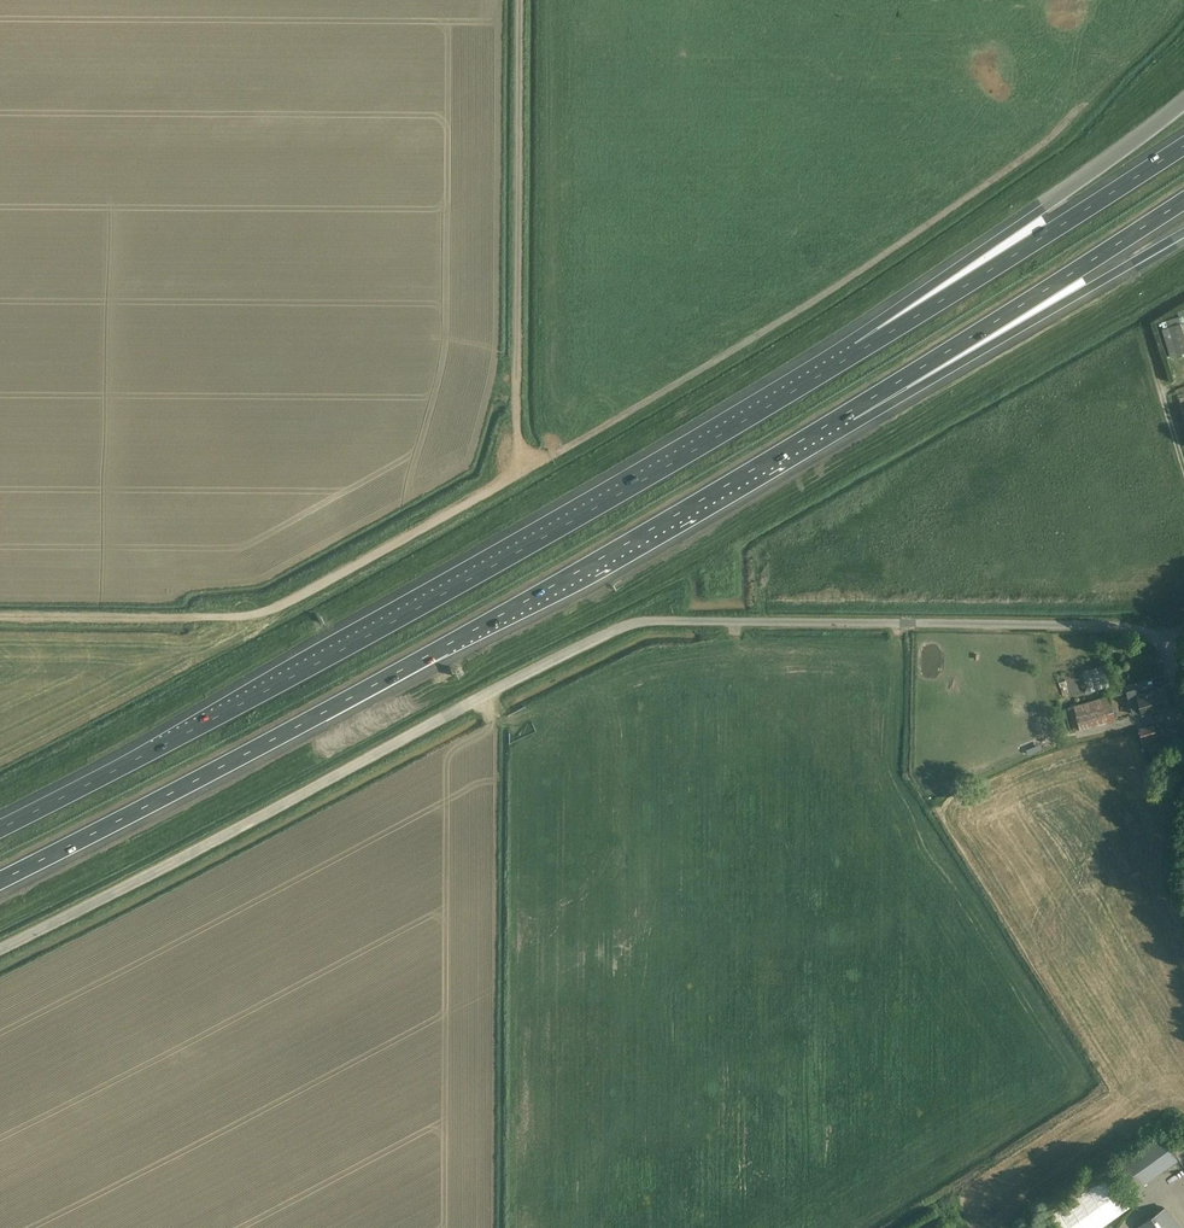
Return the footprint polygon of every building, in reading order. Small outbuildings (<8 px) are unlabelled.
[(1177,355),(1183,353),(1183,336),(1178,316),(1168,320),(1170,326),(1168,327),(1177,355)] [(1110,685),(1103,662),(1085,667),(1092,690),(1110,685)] [(1142,711),(1143,714),(1169,706),(1164,688),(1139,695),(1137,688),(1127,691),(1133,714),(1142,711)] [(1110,695),(1068,708),(1074,729),(1080,727),(1080,729),(1116,718),(1110,695)] [(1159,739),(1155,724),(1139,728),(1143,743),(1159,739)] [(1174,737),(1148,745),(1150,752),(1176,745),(1174,737)] [(967,771),(957,775),(959,780),(969,776),(967,771)] [(1161,1134),(1121,1163),(1138,1188),(1178,1160),(1161,1134)] [(1137,1227),(1138,1227),(1181,1227),(1166,1206),(1137,1227)] [(1036,1222),(1040,1227),(1050,1227),(1053,1226),(1046,1216),(1036,1222)]
